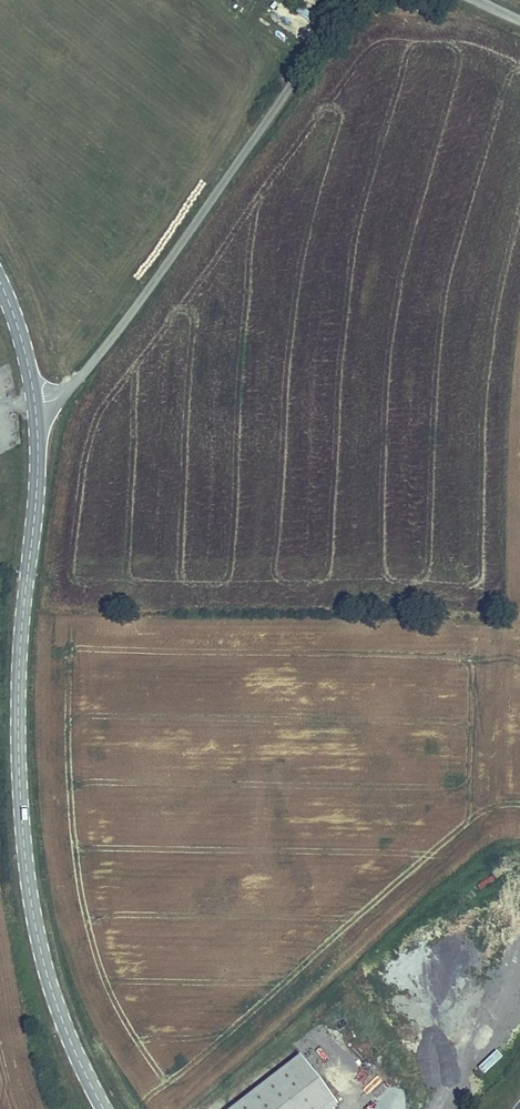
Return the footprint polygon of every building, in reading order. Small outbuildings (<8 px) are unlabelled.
[(280,3),(274,12),(287,21),(293,12),(280,3)] [(477,1066),(483,1074),(502,1057),(496,1049),(477,1066)] [(335,1106),(295,1054),(229,1108),(331,1108),(335,1106)]
